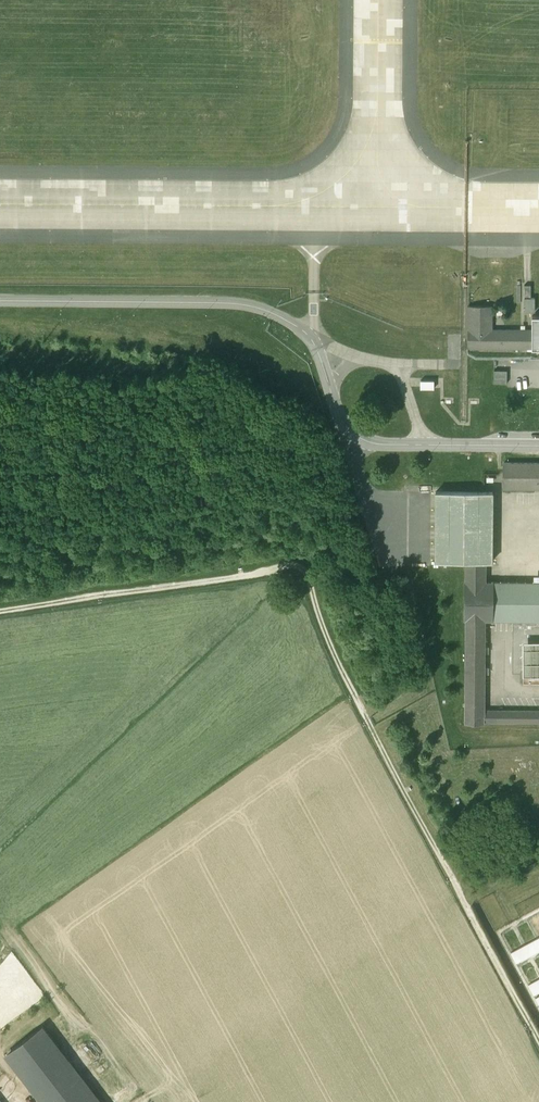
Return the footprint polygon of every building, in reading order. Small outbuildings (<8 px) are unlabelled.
[(524,298),(524,312),(534,312),(534,305),(534,298),(531,298),(524,298)] [(492,305),(467,305),(467,348),(531,349),(531,347),(531,329),(492,328),(492,305)] [(538,347),(538,316),(531,316),(531,329),(531,347),(538,347)] [(508,370),(495,370),(495,383),(507,383),(508,370)] [(435,386),(435,378),(422,378),(422,387),(435,386)] [(504,462),(504,489),(538,489),(538,463),(504,462)] [(438,493),(437,561),(464,561),(463,723),(538,723),(538,709),(489,709),(490,623),(538,623),(538,582),(490,582),(490,562),(497,562),(498,493),(438,493)] [(526,642),(527,675),(538,675),(538,642),(526,642)] [(512,955),(517,965),(538,954),(538,941),(512,955)] [(528,985),(538,1006),(538,979),(528,985)] [(7,1052),(43,1101),(103,1101),(47,1023),(7,1052)]
